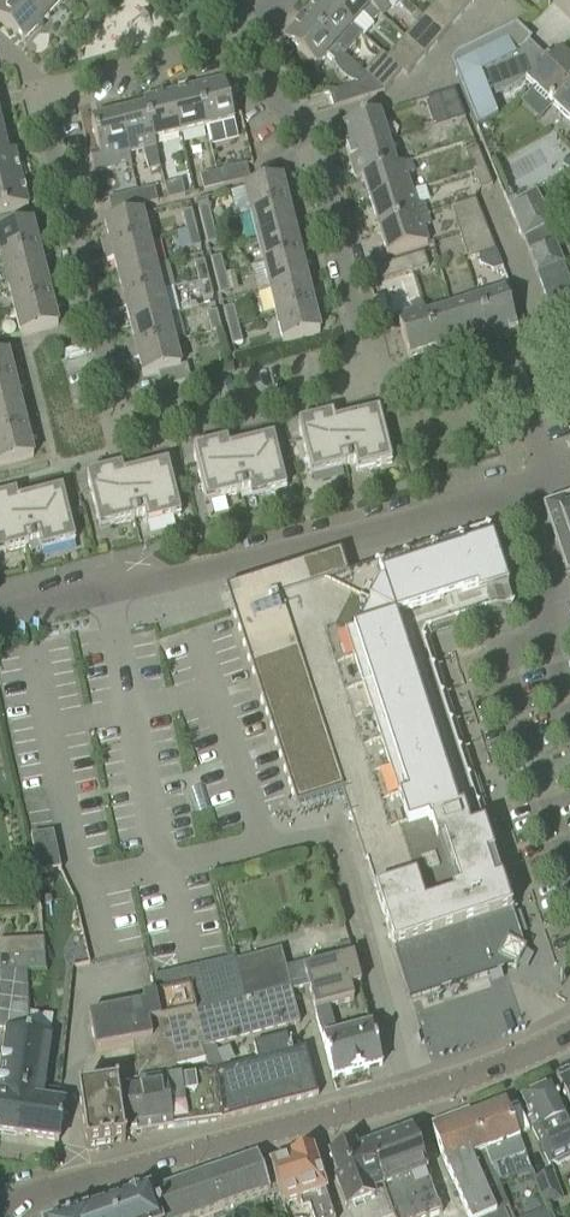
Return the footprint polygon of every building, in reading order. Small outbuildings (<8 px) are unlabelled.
[(16,0),(1,0),(4,2),(0,6),(0,22),(23,44),(41,23),(16,0)] [(57,0),(16,0),(41,23),(60,3),(57,0)] [(321,0),(319,0),(302,20),(340,54),(340,53),(344,56),(361,36),(351,27),(321,0)] [(362,0),(321,0),(351,27),(361,16),(370,24),(378,14),(362,0)] [(378,14),(381,17),(388,9),(383,4),(386,0),(362,0),(378,14)] [(422,17),(443,35),(461,15),(444,0),(437,0),(430,9),(422,17)] [(461,15),(474,0),(444,0),(461,15)] [(422,17),(404,38),(424,56),(443,35),(422,17)] [(340,54),(302,20),(283,40),(315,68),(326,56),(333,62),(340,54)] [(569,89),(569,65),(560,55),(554,61),(546,53),(541,59),(526,45),(531,39),(516,25),(457,54),(450,62),(476,126),(497,118),(490,100),(520,89),(526,81),(553,107),(554,106),(569,89)] [(404,38),(385,58),(402,73),(403,73),(406,76),(424,56),(404,38)] [(382,55),(364,75),(365,75),(383,92),(401,72),(385,58),(382,55)] [(356,85),(351,86),(328,94),(333,108),(383,92),(365,75),(356,85)] [(223,82),(195,89),(206,129),(210,143),(237,137),(223,82)] [(195,89),(169,95),(179,136),(206,129),(195,89)] [(554,106),(569,121),(569,89),(554,106)] [(453,91),(439,95),(449,123),(464,118),(453,91)] [(169,95),(143,102),(153,142),(179,136),(169,95)] [(439,95),(424,100),(433,128),(449,123),(439,95)] [(160,170),(153,142),(143,102),(132,104),(134,111),(118,115),(129,156),(143,152),(148,173),(160,170)] [(385,112),(361,119),(338,127),(347,153),(386,141),(381,127),(389,125),(385,112)] [(129,156),(118,115),(91,122),(98,152),(89,155),(94,173),(115,168),(113,160),(129,156)] [(0,129),(0,157),(14,154),(12,143),(5,145),(1,129),(0,129)] [(391,158),(386,141),(347,153),(355,180),(362,178),(401,166),(398,156),(391,158)] [(500,160),(514,189),(536,179),(530,167),(536,164),(528,147),(500,160)] [(485,167),(483,163),(477,149),(465,153),(472,171),(485,167)] [(14,154),(0,157),(0,185),(21,179),(26,177),(22,162),(17,164),(14,154)] [(246,165),(217,173),(220,187),(250,180),(246,165)] [(401,167),(401,166),(362,178),(370,204),(408,192),(404,177),(412,174),(409,165),(401,167)] [(492,185),(485,167),(472,171),(480,190),(492,185)] [(220,187),(217,173),(200,177),(204,191),(220,187)] [(28,207),(21,179),(0,185),(0,214),(28,207)] [(281,179),(258,185),(243,189),(250,215),(295,204),(292,194),(285,196),(281,179)] [(168,200),(185,196),(182,181),(164,186),(168,200)] [(154,189),(137,193),(141,207),(158,203),(154,189)] [(535,190),(507,205),(522,240),(523,239),(554,223),(535,190)] [(408,192),(370,204),(379,231),(425,217),(422,206),(413,208),(408,192)] [(141,207),(137,193),(109,200),(112,214),(141,207)] [(475,199),(465,203),(451,208),(457,226),(482,218),(475,199)] [(297,214),(295,204),(250,215),(256,240),(294,231),(290,216),(297,214)] [(202,227),(213,225),(208,207),(198,210),(202,227)] [(185,232),(196,229),(191,211),(181,214),(185,232)] [(142,214),(127,218),(104,223),(108,240),(101,242),(103,252),(148,241),(142,214)] [(429,227),(425,217),(379,231),(387,257),(424,245),(420,230),(429,227)] [(489,236),(482,218),(457,226),(463,244),(489,236)] [(8,229),(0,231),(0,257),(1,259),(45,248),(43,238),(36,240),(32,223),(8,229)] [(559,238),(554,223),(523,239),(537,277),(564,264),(555,241),(559,238)] [(217,242),(213,225),(202,227),(207,245),(217,242)] [(200,247),(196,229),(185,232),(190,249),(200,247)] [(298,246),(294,231),(256,240),(262,266),(307,254),(305,245),(298,246)] [(495,251),(489,236),(463,244),(468,259),(495,251)] [(154,266),(148,241),(103,252),(106,261),(113,260),(117,275),(154,266)] [(48,258),(45,248),(1,259),(7,285),(45,275),(41,260),(48,258)] [(406,258),(411,273),(427,268),(422,253),(406,258)] [(310,264),(307,254),(262,266),(269,291),(306,281),(303,266),(310,264)] [(215,278),(225,275),(221,257),(210,260),(215,278)] [(406,258),(401,260),(378,267),(383,282),(411,273),(406,258)] [(198,282),(207,280),(203,262),(193,264),(198,282)] [(564,264),(537,277),(550,311),(569,304),(569,281),(564,264)] [(154,266),(117,275),(120,290),(113,292),(116,302),(160,291),(154,266)] [(45,275),(7,285),(13,310),(58,299),(55,289),(48,290),(45,275)] [(229,293),(225,275),(215,278),(219,295),(229,293)] [(212,297),(207,280),(198,282),(202,300),(212,297)] [(310,297),(306,281),(269,291),(275,316),(320,305),(317,295),(310,297)] [(504,292),(487,297),(485,289),(474,293),(490,340),(517,332),(510,309),(504,292)] [(511,290),(504,292),(510,309),(517,307),(511,290)] [(167,316),(160,291),(116,302),(118,312),(125,310),(129,325),(167,316)] [(490,340),(474,293),(464,296),(467,304),(451,309),(463,349),(490,340)] [(58,299),(13,310),(20,336),(57,327),(53,310),(60,308),(58,299)] [(408,306),(410,314),(396,318),(409,358),(435,350),(422,309),(421,310),(419,302),(408,306)] [(550,311),(563,346),(569,343),(569,304),(550,311)] [(322,314),(320,305),(275,316),(281,342),(319,333),(315,316),(322,314)] [(463,349),(451,309),(436,314),(433,306),(422,309),(435,350),(437,357),(463,349)] [(227,328),(237,326),(233,308),(223,310),(227,328)] [(215,311),(206,314),(207,315),(211,332),(219,330),(215,313),(215,311)] [(167,316),(129,325),(133,341),(126,343),(128,352),(173,342),(167,316)] [(241,344),(237,326),(227,328),(232,346),(241,344)] [(179,367),(173,342),(128,352),(131,362),(138,360),(142,377),(157,373),(161,388),(190,381),(186,365),(179,367)] [(0,356),(0,385),(21,379),(19,369),(12,370),(7,354),(0,356)] [(21,379),(0,385),(0,411),(20,406),(16,390),(23,388),(21,379)] [(20,406),(0,411),(0,438),(34,430),(31,419),(24,421),(20,406)] [(378,410),(339,420),(350,465),(355,463),(357,471),(391,463),(378,410)] [(350,465),(339,420),(334,422),(332,415),(297,423),(311,476),(345,467),(345,466),(350,465)] [(34,430),(0,438),(0,465),(33,457),(29,441),(36,439),(34,430)] [(233,447),(244,491),(249,490),(251,498),(286,489),(273,437),(233,447)] [(244,491),(233,447),(228,448),(227,441),(192,450),(205,502),(240,493),(239,492),(244,491)] [(128,473),(139,517),(144,516),(146,524),(180,516),(167,463),(128,473)] [(139,517),(128,473),(123,474),(121,467),(86,476),(99,528),(134,520),(134,518),(139,517)] [(22,499),(33,544),(38,542),(40,550),(75,542),(62,489),(22,499)] [(22,499),(17,500),(16,493),(0,497),(0,553),(28,546),(28,545),(33,544),(22,499)] [(543,507),(566,575),(569,574),(569,497),(543,507)] [(340,552),(225,589),(296,807),(342,792),(365,865),(364,868),(367,870),(374,892),(373,896),(376,897),(383,920),(382,923),(385,925),(392,947),(390,951),(394,952),(410,1001),(501,971),(505,963),(516,969),(525,950),(514,945),(518,937),(511,914),(513,911),(510,909),(502,887),(504,884),(501,882),(493,859),(495,856),(492,854),(484,832),(486,829),(483,827),(477,810),(479,807),(476,805),(468,782),(470,779),(466,777),(459,755),(461,752),(458,750),(450,727),(452,724),(448,722),(441,700),(443,697),(440,695),(432,672),(434,669),(431,667),(423,645),(430,631),(453,624),(456,625),(458,622),(481,615),(484,616),(485,613),(508,606),(511,607),(514,603),(510,601),(501,574),(506,565),(497,560),(488,533),(490,530),(485,527),(484,531),(461,538),(458,536),(456,540),(434,547),(430,545),(429,548),(406,556),(403,554),(401,557),(379,565),(376,563),(374,566),(348,575),(340,552)] [(54,834),(30,839),(37,875),(61,871),(54,834)] [(8,888),(25,886),(23,870),(6,873),(8,888)] [(44,955),(43,939),(0,942),(0,958),(44,955)] [(283,951),(235,965),(245,1002),(290,990),(290,993),(309,988),(315,1011),(328,1007),(354,1000),(350,988),(360,986),(349,944),(334,948),(338,961),(307,970),(306,965),(287,970),(283,951)] [(0,958),(0,1030),(6,1031),(0,1077),(0,1094),(2,1095),(0,1109),(0,1133),(20,1136),(33,1033),(29,1033),(27,971),(45,970),(44,955),(0,958)] [(234,960),(174,974),(151,979),(154,995),(143,997),(144,1005),(89,1016),(96,1051),(133,1043),(153,1040),(150,1024),(197,1015),(245,1002),(235,965),(234,960)] [(153,1040),(133,1043),(137,1069),(139,1078),(176,1069),(206,1061),(203,1050),(215,1047),(299,1025),(290,993),(290,990),(245,1002),(197,1015),(150,1024),(153,1040)] [(371,1028),(336,1037),(328,1007),(315,1011),(314,1011),(326,1056),(332,1079),(381,1066),(371,1028)] [(51,1036),(33,1033),(20,1136),(58,1142),(64,1104),(59,1103),(60,1092),(43,1089),(51,1036)] [(318,1096),(311,1073),(305,1050),(292,1053),(288,1037),(254,1047),(258,1063),(222,1073),(215,1075),(210,1076),(178,1080),(140,1085),(147,1132),(219,1122),(318,1096)] [(222,1073),(215,1047),(203,1050),(206,1061),(210,1076),(215,1075),(222,1073)] [(139,1078),(137,1069),(113,1073),(115,1087),(78,1092),(86,1148),(125,1142),(123,1136),(147,1132),(140,1085),(139,1078)] [(178,1080),(176,1069),(139,1078),(140,1085),(178,1080)] [(553,1087),(569,1119),(569,1076),(557,1082),(558,1085),(553,1087)] [(522,1098),(531,1118),(527,1120),(534,1133),(549,1165),(552,1163),(556,1166),(569,1159),(569,1126),(550,1085),(548,1086),(545,1084),(534,1089),(533,1093),(522,1098)] [(505,1103),(470,1116),(484,1152),(489,1165),(523,1152),(505,1103)] [(431,1131),(445,1167),(467,1216),(512,1216),(507,1207),(498,1185),(489,1165),(484,1152),(470,1116),(431,1131)] [(443,1213),(412,1132),(367,1149),(391,1213),(392,1216),(432,1216),(443,1213)] [(367,1149),(355,1153),(354,1149),(350,1151),(349,1147),(331,1153),(333,1157),(329,1158),(340,1187),(338,1188),(346,1210),(348,1209),(351,1216),(381,1216),(391,1213),(367,1149)] [(319,1176),(312,1153),(270,1166),(282,1206),(299,1201),(301,1209),(309,1207),(312,1216),(332,1216),(319,1176)] [(149,1193),(158,1216),(198,1216),(269,1192),(256,1155),(149,1193)] [(551,1172),(534,1179),(545,1206),(561,1199),(551,1172)] [(83,1216),(81,1216),(158,1216),(149,1193),(83,1216)]
